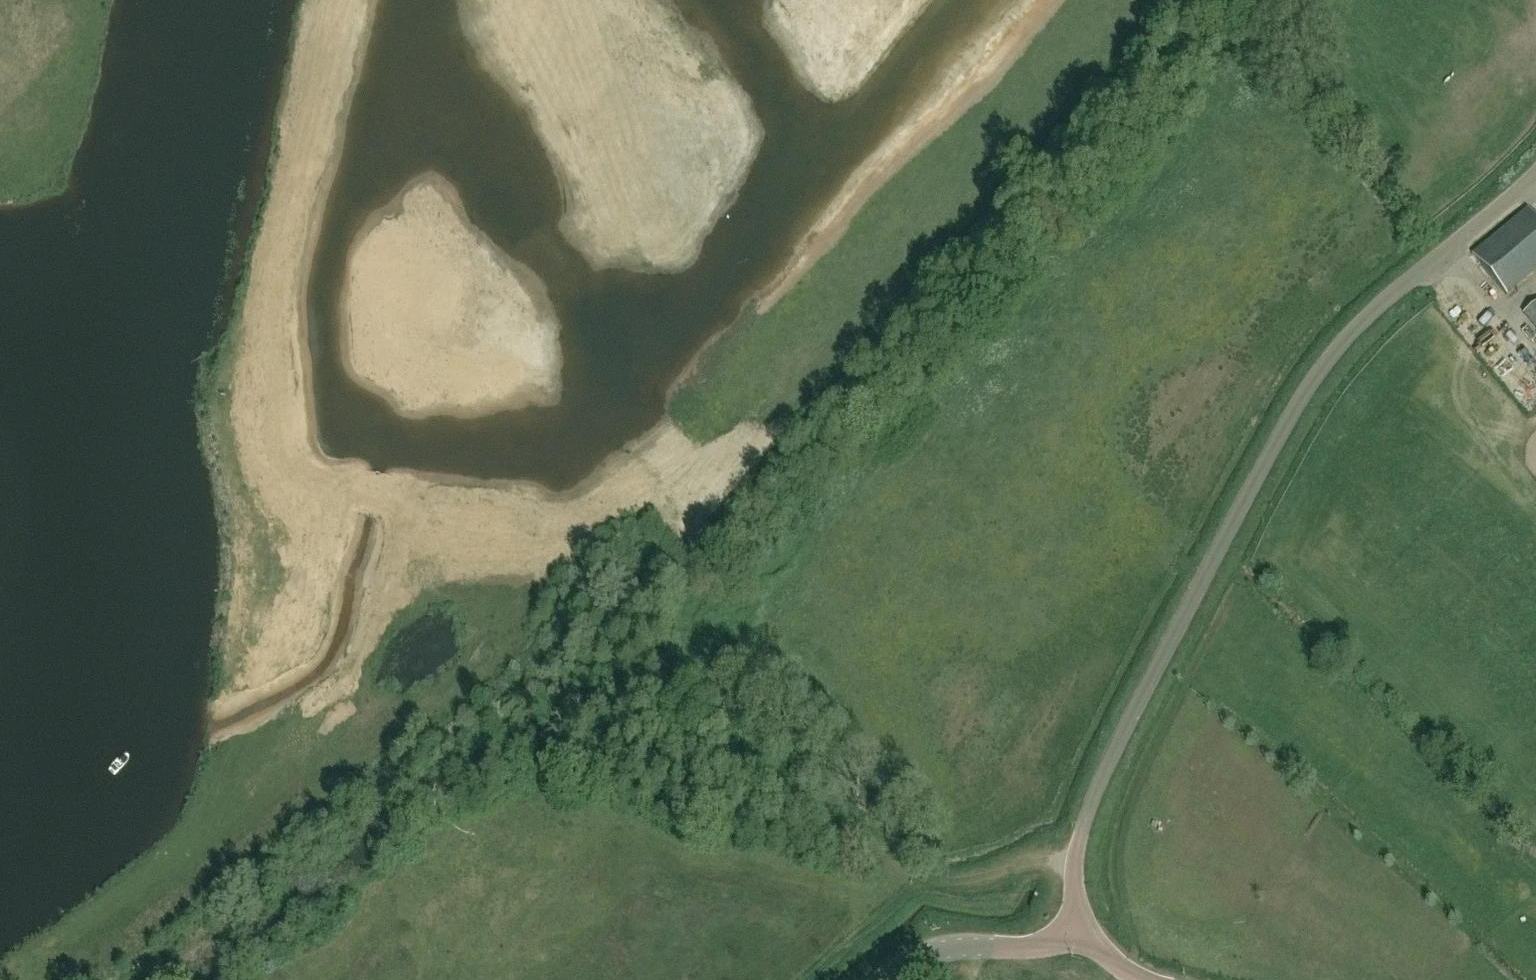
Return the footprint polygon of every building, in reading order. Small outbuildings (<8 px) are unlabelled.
[(1507,298),(1535,274),(1535,219),(1527,209),(1472,255),(1507,298)] [(1525,308),(1535,319),(1535,298),(1525,308)]
